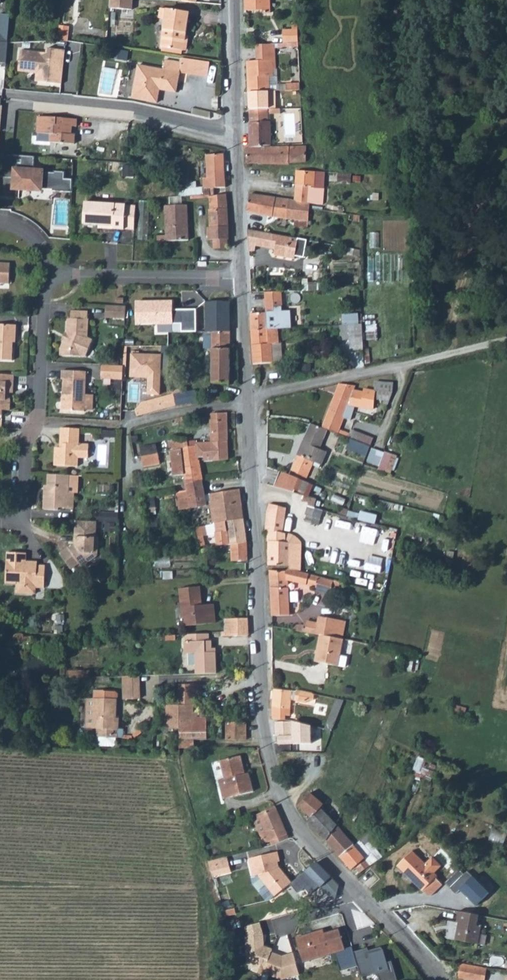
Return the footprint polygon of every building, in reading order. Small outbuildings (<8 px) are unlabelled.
[(109,8),(132,10),(133,0),(110,0),(109,8)] [(246,10),(262,10),(263,13),(271,13),(271,0),(246,0),(246,10)] [(161,8),(159,18),(165,19),(161,47),(183,51),(190,13),(161,8)] [(8,42),(10,14),(0,14),(0,17),(0,42),(8,42)] [(59,39),(69,40),(70,25),(60,24),(59,39)] [(283,29),(284,43),(288,43),(299,42),(298,28),(283,29)] [(277,44),(258,45),(258,61),(272,60),(277,59),(277,44)] [(40,71),(39,82),(62,84),(65,50),(47,49),(47,53),(21,51),(19,69),(40,71)] [(181,65),(166,63),(164,70),(139,65),(132,98),(157,102),(160,87),(165,88),(165,90),(176,92),(180,73),(208,77),(210,62),(183,58),(182,63),(181,65)] [(258,61),(247,61),(248,92),(277,91),(277,85),(276,76),(273,77),(272,60),(258,61)] [(277,91),(248,92),(250,123),(249,123),(249,147),(259,146),(262,146),(271,146),(270,134),(276,133),(276,121),(268,121),(268,108),(277,108),(277,91)] [(39,116),(38,133),(39,133),(39,138),(42,142),(74,145),(74,134),(71,134),(72,127),(76,127),(77,119),(39,116)] [(249,147),(246,147),(246,164),(256,164),(255,157),(259,157),(259,146),(249,147)] [(262,146),(259,146),(259,157),(259,164),(289,163),(289,162),(289,147),(262,148),(262,146)] [(289,147),(289,162),(306,162),(307,146),(289,147)] [(207,179),(203,179),(204,188),(224,187),(223,176),(223,154),(206,155),(207,179)] [(35,157),(3,155),(2,175),(16,176),(15,190),(44,192),(45,188),(55,188),(55,191),(73,192),(74,180),(63,179),(64,172),(55,171),(55,173),(45,173),(45,169),(34,169),(35,157)] [(296,170),(295,200),(302,203),(310,203),(322,204),(324,187),(315,187),(315,171),(296,170)] [(226,193),(209,195),(210,210),(209,210),(210,227),(207,227),(208,241),(214,241),(228,240),(229,240),(226,193)] [(249,194),(246,211),(274,217),(287,219),(289,200),(249,194)] [(289,200),(287,219),(295,220),(308,221),(310,208),(310,203),(302,203),(295,200),(289,200)] [(136,201),(134,261),(145,261),(147,201),(136,201)] [(83,225),(98,226),(112,226),(112,229),(123,230),(133,230),(134,204),(84,203),(83,225)] [(188,204),(166,205),(166,240),(188,240),(188,204)] [(255,246),(275,249),(274,255),(294,259),(294,256),(303,258),(306,240),(247,230),(248,251),(254,251),(255,246)] [(228,240),(214,241),(214,249),(228,249),(228,240)] [(9,284),(10,264),(0,263),(0,283),(9,284)] [(251,314),(249,314),(250,330),(277,328),(289,328),(288,311),(281,311),(280,291),(264,292),(265,313),(251,314)] [(228,301),(206,302),(206,332),(212,332),(229,331),(228,301)] [(174,302),(138,302),(138,321),(157,321),(157,323),(181,323),(181,333),(198,333),(198,308),(174,308),(174,302)] [(105,304),(104,317),(124,318),(125,305),(105,304)] [(284,307),(284,308),(293,309),(293,323),(301,323),(302,308),(284,307)] [(67,332),(64,340),(60,348),(60,355),(86,356),(93,340),(88,337),(89,319),(87,319),(88,311),(71,310),(71,317),(68,318),(67,332)] [(13,342),(13,337),(15,337),(16,325),(0,324),(0,360),(12,361),(13,342)] [(349,325),(351,349),(363,349),(362,324),(349,325)] [(277,328),(250,330),(253,364),(273,363),(271,344),(278,343),(277,328)] [(229,331),(212,332),(212,383),(229,383),(229,331)] [(161,354),(131,353),(130,376),(148,377),(147,394),(159,394),(161,354)] [(122,365),(101,364),(101,376),(114,376),(114,379),(122,379),(122,371),(122,365)] [(65,400),(62,400),(62,410),(85,411),(85,409),(92,409),(93,395),(86,394),(87,372),(62,370),(62,380),(64,380),(63,393),(65,393),(65,400)] [(9,392),(14,392),(14,384),(8,384),(8,382),(8,375),(0,375),(0,416),(3,416),(3,409),(10,410),(11,399),(7,399),(7,392),(9,392)] [(375,392),(385,392),(385,395),(383,404),(387,405),(392,391),(393,383),(375,382),(374,392),(375,392)] [(339,384),(334,397),(348,402),(346,410),(353,412),(355,407),(373,410),(375,392),(374,392),(363,389),(362,393),(353,391),(355,386),(339,384)] [(120,386),(112,385),(111,395),(120,395),(120,386)] [(173,394),(176,406),(191,403),(189,391),(173,394)] [(176,406),(173,394),(142,401),(136,408),(137,415),(176,406)] [(334,397),(322,428),(327,430),(338,434),(343,419),(350,421),(353,412),(346,410),(348,402),(334,397)] [(210,414),(209,417),(210,445),(211,461),(228,460),(226,413),(210,414)] [(322,428),(310,423),(290,470),(305,478),(312,463),(314,463),(313,466),(318,468),(319,465),(320,466),(326,452),(318,449),(327,430),(322,428)] [(63,447),(60,447),(55,447),(54,465),(78,467),(78,457),(88,458),(89,444),(79,444),(80,429),(61,428),(60,444),(63,444),(63,447)] [(353,438),(370,444),(373,438),(355,431),(353,438)] [(174,441),(176,450),(187,448),(185,439),(174,441)] [(346,450),(365,458),(367,454),(370,447),(350,439),(346,450)] [(198,458),(203,457),(204,461),(211,461),(210,445),(196,447),(197,458),(198,458)] [(393,472),(398,454),(372,446),(368,461),(381,465),(380,468),(393,472)] [(176,450),(173,451),(177,482),(184,481),(184,482),(202,481),(198,458),(197,458),(196,447),(187,448),(176,450)] [(160,453),(143,456),(145,467),(162,464),(160,453)] [(280,471),(273,487),(292,493),(293,490),(298,479),(280,471)] [(49,491),(44,491),(43,510),(58,510),(58,508),(73,509),(74,493),(67,493),(68,475),(48,474),(48,486),(49,486),(49,491)] [(74,493),(77,493),(78,476),(68,475),(67,493),(74,493)] [(298,479),(293,490),(308,497),(312,489),(313,485),(298,479)] [(187,496),(176,498),(178,510),(191,508),(206,505),(205,501),(209,500),(212,524),(215,523),(243,518),(239,489),(204,495),(202,481),(184,482),(185,490),(187,496)] [(335,494),(332,500),(343,505),(346,499),(335,494)] [(304,522),(318,526),(322,511),(314,508),(316,500),(303,496),(301,502),(308,503),(305,516),(306,516),(304,522)] [(266,513),(264,530),(267,531),(268,541),(268,565),(290,566),(290,544),(284,543),(285,534),(281,533),(285,508),(269,504),(266,513)] [(339,507),(337,515),(346,517),(348,510),(339,507)] [(376,522),(378,514),(361,510),(359,518),(376,522)] [(108,520),(108,511),(98,511),(98,520),(108,520)] [(243,518),(215,523),(216,531),(215,532),(216,546),(230,545),(246,543),(243,518)] [(77,545),(75,544),(68,548),(68,547),(56,555),(68,571),(79,563),(80,565),(87,561),(85,557),(94,551),(94,549),(98,549),(98,538),(96,538),(96,521),(75,520),(75,537),(77,537),(77,545)] [(202,526),(195,527),(197,537),(201,536),(204,536),(202,526)] [(246,543),(230,545),(231,562),(247,561),(246,543)] [(85,557),(87,561),(88,562),(98,555),(98,549),(94,549),(94,551),(85,557)] [(5,585),(17,585),(16,595),(36,596),(36,590),(44,590),(45,567),(38,566),(26,566),(26,563),(27,555),(7,555),(5,585)] [(308,574),(288,569),(286,571),(269,571),(271,616),(290,616),(288,581),(306,585),(308,574)] [(198,587),(179,589),(181,618),(184,618),(185,626),(215,623),(213,605),(201,606),(198,587)] [(224,631),(221,632),(221,636),(247,636),(247,618),(223,619),(224,631)] [(293,625),(292,631),(319,636),(341,640),(345,623),(318,619),(317,623),(307,622),(304,624),(304,625),(298,625),(298,626),(293,625)] [(208,634),(185,635),(185,642),(184,643),(184,654),(194,654),(195,674),(216,674),(215,649),(211,649),(211,642),(208,642),(208,634)] [(341,640),(319,636),(314,662),(344,667),(346,658),(338,656),(341,640)] [(138,676),(123,676),(123,699),(139,699),(138,676)] [(178,686),(178,694),(191,693),(190,685),(178,686)] [(273,689),(271,708),(272,719),(285,720),(285,716),(289,715),(290,691),(273,689)] [(94,699),(87,699),(85,728),(97,728),(97,737),(98,737),(114,737),(116,737),(117,729),(118,729),(119,718),(116,718),(117,699),(115,699),(104,698),(104,691),(94,691),(94,699)] [(296,691),(294,700),(306,703),(306,701),(309,702),(312,700),(313,698),(313,696),(311,694),(296,691)] [(194,740),(207,740),(206,719),(194,719),(193,719),(192,714),(192,706),(191,706),(191,693),(178,694),(178,707),(166,707),(165,727),(168,731),(178,732),(178,736),(179,736),(178,740),(194,740)] [(335,699),(324,729),(331,731),(342,701),(335,699)] [(292,721),(274,723),(275,736),(292,735),(292,726),(292,721)] [(227,723),(227,740),(245,740),(245,723),(227,723)] [(302,725),(292,726),(292,735),(303,735),(302,725)] [(114,737),(98,737),(98,744),(102,746),(112,747),(114,744),(114,737)] [(224,779),(218,781),(223,799),(253,792),(248,774),(242,775),(241,772),(244,771),(240,756),(220,761),(224,779)] [(309,793),(298,806),(310,818),(307,821),(326,841),(337,825),(320,809),(323,805),(309,793)] [(274,806),(252,816),(265,843),(270,841),(271,845),(289,838),(274,806)] [(337,825),(326,841),(333,849),(346,837),(337,825)] [(491,838),(505,841),(506,832),(506,831),(493,828),(491,838)] [(368,834),(359,841),(364,846),(372,839),(368,834)] [(346,837),(333,849),(340,857),(354,846),(346,837)] [(354,846),(340,857),(351,870),(354,867),(359,873),(376,861),(364,846),(359,841),(354,846)] [(412,851),(398,866),(423,891),(424,890),(431,896),(442,884),(436,878),(438,876),(434,873),(441,865),(432,857),(425,864),(412,851)] [(277,852),(248,859),(252,876),(258,874),(258,877),(274,896),(291,882),(278,867),(276,867),(275,862),(279,861),(277,852)] [(213,860),(207,861),(212,876),(230,872),(228,862),(214,865),(213,860)] [(316,862),(302,874),(319,890),(331,877),(316,862)] [(472,879),(460,890),(475,906),(487,894),(472,879)] [(466,912),(459,911),(457,922),(448,921),(445,938),(478,944),(481,926),(477,926),(479,915),(466,912)] [(296,938),(303,958),(322,952),(323,956),(334,952),(340,972),(359,966),(354,952),(353,947),(344,949),(338,930),(324,934),(323,930),(296,938)] [(354,952),(359,966),(362,977),(374,973),(379,977),(380,979),(389,979),(398,977),(393,961),(388,962),(383,946),(370,950),(369,947),(354,952)] [(322,952),(303,958),(304,961),(323,956),(322,952)] [(459,977),(472,979),(485,979),(487,968),(461,964),(459,977)]
